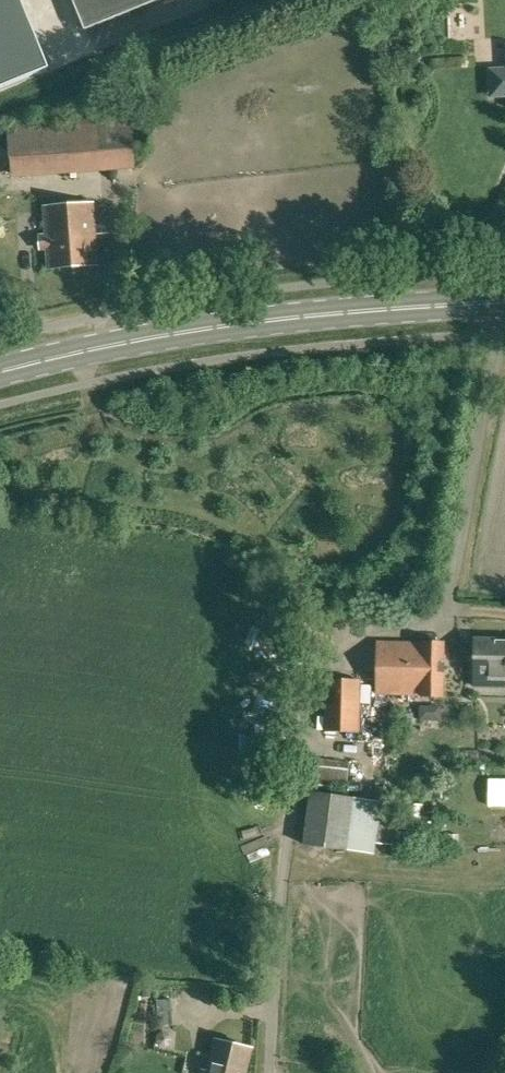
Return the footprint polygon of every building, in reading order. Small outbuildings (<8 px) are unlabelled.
[(50,67),(22,0),(0,0),(0,87),(50,67)] [(84,30),(158,0),(72,0),(84,30)] [(504,71),(500,72),(496,75),(494,79),(493,83),(494,87),(495,91),(497,95),(501,97),(504,97),(504,71)] [(8,128),(11,173),(134,164),(131,109),(95,112),(96,121),(8,128)] [(49,268),(96,265),(92,204),(45,207),(47,236),(46,236),(47,249),(48,249),(49,268)] [(497,641),(497,640),(475,639),(474,686),(504,687),(504,642),(497,641)] [(390,694),(390,705),(401,705),(401,694),(443,697),(445,643),(423,643),(378,642),(377,694),(390,694)] [(360,680),(327,679),(325,732),(358,732),(360,680)] [(351,763),(309,758),(307,782),(348,787),(351,763)] [(378,801),(313,793),(306,845),(371,854),(378,801)] [(399,831),(376,829),(375,844),(398,846),(399,831)] [(211,1062),(208,1072),(245,1072),(251,1050),(216,1041),(211,1062)]
